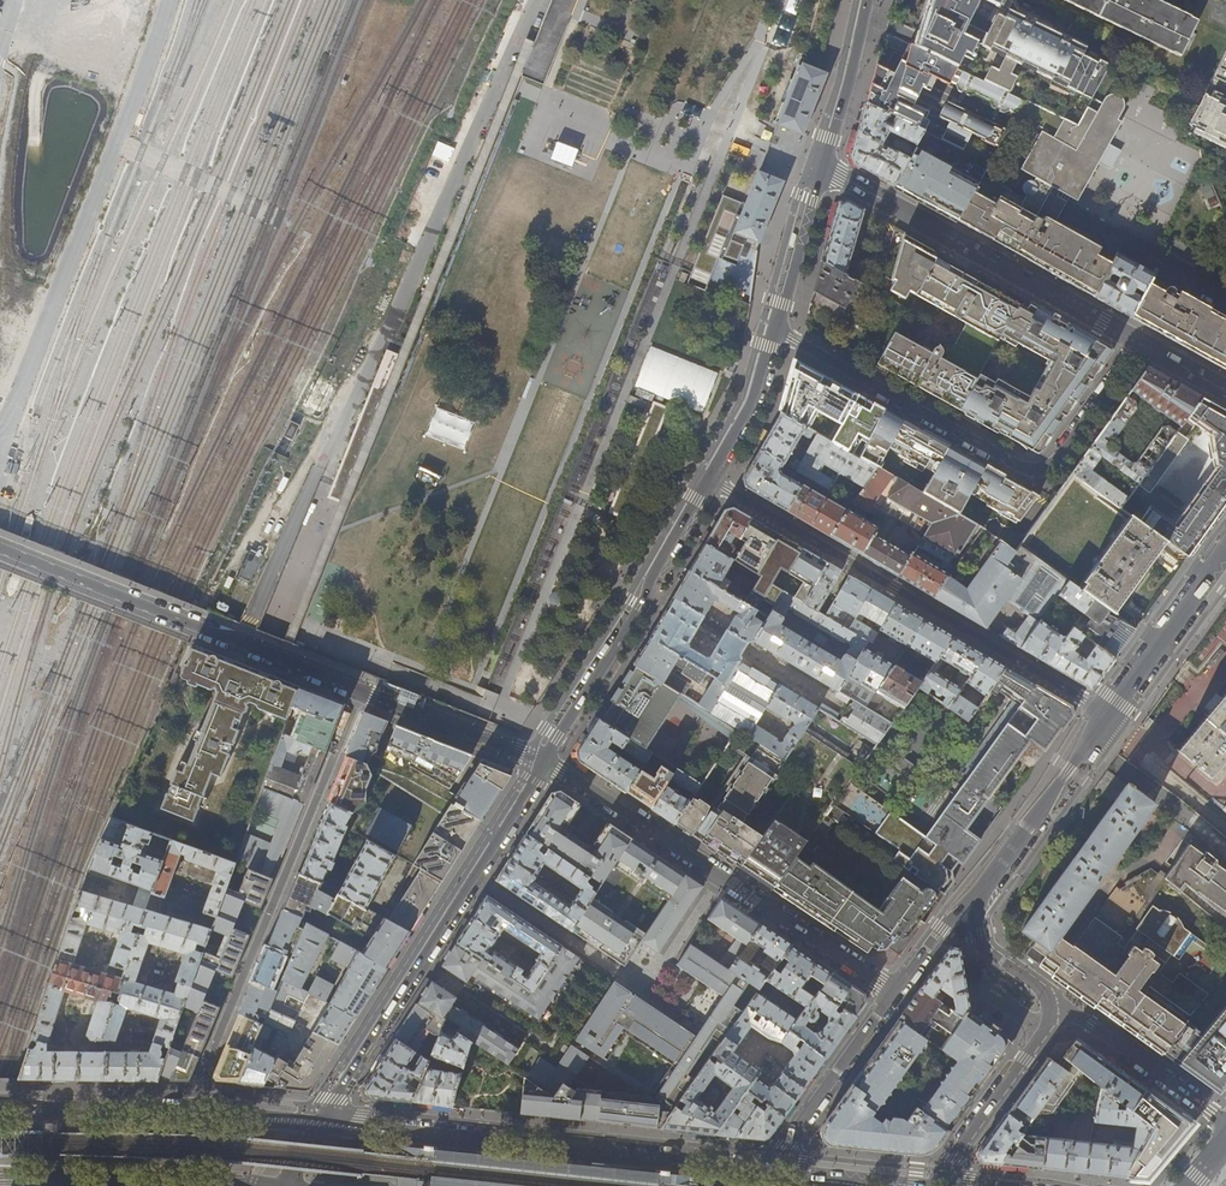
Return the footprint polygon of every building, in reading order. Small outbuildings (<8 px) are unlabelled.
[(911,44),(913,45),(917,33),(927,0),(925,0),(911,44)] [(1065,36),(1031,20),(1029,24),(1025,22),(1027,18),(1009,9),(1006,18),(998,14),(995,19),(989,33),(965,22),(975,2),(977,3),(978,0),(927,0),(917,33),(913,45),(958,67),(965,52),(970,55),(977,42),(983,44),(982,46),(1001,55),(1003,50),(1008,52),(999,69),(991,65),(984,80),(1010,92),(1018,76),(1012,73),(1017,62),(1053,80),(1051,83),(1074,95),(1077,91),(1093,99),(1096,94),(1112,64),(1099,58),(1089,53),(1085,51),(1087,46),(1070,38),(1067,43),(1063,40),(1065,36)] [(1159,0),(1064,0),(1173,53),(1173,52),(1181,56),(1198,20),(1191,16),(1191,15),(1159,0)] [(926,90),(933,76),(941,80),(942,76),(956,83),(957,90),(969,96),(975,92),(991,99),(992,107),(1003,112),(1010,109),(1019,113),(1026,100),(1010,92),(984,80),(958,67),(913,45),(911,44),(908,43),(902,56),(892,51),(883,70),(875,66),(869,90),(866,103),(888,114),(894,117),(924,132),(930,121),(925,119),(928,111),(910,103),(912,98),(910,97),(915,84),(926,90)] [(1101,55),(1090,50),(1089,53),(1099,58),(1101,55)] [(1217,76),(1220,79),(1225,81),(1225,57),(1217,76)] [(777,125),(802,135),(810,115),(813,107),(826,74),(817,70),(801,64),(777,125)] [(1220,79),(1211,95),(1206,93),(1188,124),(1194,127),(1191,132),(1211,143),(1225,150),(1225,81),(1220,79)] [(972,229),(1018,254),(1066,282),(1093,296),(1116,256),(1085,239),(1056,222),(1068,201),(1058,196),(1061,191),(1074,198),(1076,195),(1077,196),(1080,193),(1084,189),(1086,184),(1085,183),(1088,179),(1088,178),(1089,178),(1092,173),(1094,168),(1095,165),(1093,164),(1095,160),(1106,142),(1125,107),(1126,104),(1126,100),(1125,97),(1124,94),(1121,92),(1119,91),(1117,91),(1114,91),(1112,91),(1110,92),(1108,94),(1105,99),(1096,94),(1093,99),(1079,125),(1026,100),(1019,113),(1018,114),(1021,116),(1020,119),(1036,129),(1038,126),(1046,131),(1043,137),(1041,136),(1037,140),(1034,144),(1033,147),(1034,148),(1030,154),(1029,154),(1025,161),(1023,167),(1025,168),(1023,171),(1034,177),(1032,181),(1030,180),(1027,180),(1025,181),(1023,183),(1022,186),(1021,188),(1022,190),(1023,192),(1024,194),(1022,198),(1012,191),(1013,189),(987,175),(983,175),(957,221),(972,229)] [(1008,131),(946,101),(937,117),(949,123),(941,140),(957,148),(962,150),(970,133),(999,147),(1008,131)] [(886,118),(888,114),(866,103),(861,121),(858,131),(879,142),(894,150),(909,158),(914,149),(924,132),(894,117),(892,121),(886,118)] [(877,149),(879,142),(858,131),(854,146),(851,156),(855,164),(872,174),(894,186),(909,158),(894,150),(894,155),(897,156),(894,162),(890,160),(892,158),(891,154),(888,153),(889,151),(886,151),(883,149),(882,152),(877,149)] [(1110,169),(1122,150),(1106,142),(1095,160),(1110,169)] [(983,175),(990,163),(962,150),(957,148),(950,162),(925,151),(924,154),(914,149),(909,158),(894,186),(924,202),(957,221),(983,175)] [(733,233),(759,243),(783,181),(758,172),(746,201),(733,233)] [(850,278),(855,260),(853,258),(860,236),(856,235),(863,209),(846,200),(838,203),(830,234),(822,262),(850,278)] [(938,254),(925,247),(926,244),(903,232),(891,279),(895,281),(890,290),(905,299),(909,291),(916,295),(936,258),(938,254)] [(1145,296),(1156,277),(1157,275),(1156,274),(1117,252),(1116,256),(1093,296),(1107,304),(1131,318),(1144,295),(1145,296)] [(931,352),(894,331),(877,364),(898,376),(935,397),(958,410),(978,374),(998,339),(1001,334),(1018,304),(999,294),(982,285),(983,283),(983,281),(983,279),(982,278),(980,277),(978,276),(977,276),(975,277),(974,278),(973,280),(954,269),(936,258),(916,295),(966,323),(945,360),(939,357),(943,351),(940,345),(934,347),(931,352)] [(850,278),(822,262),(818,277),(814,291),(844,309),(858,282),(850,278)] [(1156,277),(1145,296),(1144,295),(1131,318),(1148,327),(1154,330),(1156,327),(1163,331),(1161,334),(1182,346),(1204,358),(1225,370),(1225,317),(1156,277)] [(1042,309),(1032,303),(1028,310),(1018,304),(1001,334),(1008,338),(1006,342),(1012,345),(1014,342),(1048,360),(1054,364),(1051,370),(1047,367),(1030,398),(1006,384),(1007,383),(999,378),(995,384),(978,374),(958,410),(970,417),(1013,441),(1036,454),(1037,454),(1038,454),(1039,454),(1041,452),(1050,439),(1061,423),(1059,422),(1064,415),(1066,416),(1073,407),(1098,372),(1114,349),(1090,336),(1042,309)] [(1006,342),(1008,338),(1001,334),(998,339),(1006,342)] [(723,377),(646,344),(630,383),(706,416),(712,403),(723,377)] [(404,357),(387,350),(333,486),(329,497),(346,503),(391,390),(404,357)] [(791,373),(788,383),(784,399),(780,413),(805,427),(808,429),(818,412),(840,424),(830,441),(852,454),(860,440),(866,443),(884,411),(884,410),(868,401),(838,384),(806,366),(795,359),(791,373)] [(1051,370),(1054,364),(1048,360),(1045,366),(1047,367),(1051,370)] [(1180,426),(1201,397),(1173,382),(1147,367),(1131,390),(1180,426)] [(1201,397),(1180,426),(1138,484),(1153,495),(1192,442),(1189,440),(1200,426),(1208,431),(1215,435),(1214,438),(1214,447),(1212,447),(1213,460),(1215,460),(1216,468),(1217,469),(1207,484),(1210,486),(1202,498),(1198,496),(1187,511),(1190,513),(1180,527),(1177,525),(1163,515),(1161,518),(1153,511),(1155,509),(1153,507),(1141,523),(1163,538),(1188,556),(1193,549),(1225,503),(1225,411),(1221,408),(1209,402),(1201,397)] [(667,406),(654,401),(610,513),(623,518),(667,406)] [(981,465),(952,449),(951,450),(948,449),(949,447),(949,446),(923,432),(923,433),(922,434),(903,423),(904,422),(884,411),(866,443),(858,458),(868,463),(869,462),(878,468),(893,476),(899,479),(959,515),(971,495),(987,504),(986,507),(998,513),(997,515),(1016,525),(1017,522),(1019,523),(1038,497),(1032,494),(1017,486),(1016,487),(1005,480),(1005,479),(1006,478),(986,467),(986,468),(985,469),(981,467),(981,465)] [(805,427),(780,413),(779,416),(767,437),(759,449),(784,463),(784,464),(805,427)] [(923,433),(904,422),(903,423),(922,434),(923,433)] [(830,441),(816,433),(800,462),(795,459),(791,468),(826,488),(829,490),(840,472),(865,486),(878,468),(869,462),(868,463),(858,458),(852,454),(830,441)] [(780,470),(784,463),(759,449),(749,467),(743,478),(745,487),(759,495),(802,520),(818,530),(836,504),(782,473),(780,470)] [(893,476),(878,468),(865,486),(854,502),(867,510),(868,510),(893,476)] [(959,515),(899,479),(888,497),(933,523),(918,546),(923,549),(949,565),(954,558),(955,558),(965,542),(970,545),(983,528),(959,515)] [(1202,498),(1210,486),(1207,484),(1198,496),(1202,498)] [(848,511),(836,504),(818,530),(824,533),(829,536),(848,511)] [(739,539),(751,518),(739,510),(733,507),(725,509),(715,527),(705,543),(728,557),(734,546),(728,542),(730,543),(732,542),(732,541),(733,539),(732,538),(731,537),(733,535),(738,537),(737,538),(739,539)] [(849,509),(848,511),(829,536),(845,545),(862,555),(874,534),(878,526),(849,509)] [(1163,515),(1155,509),(1153,511),(1161,518),(1163,515)] [(878,516),(868,510),(867,510),(865,514),(879,523),(878,516)] [(1180,527),(1190,513),(1187,511),(1177,525),(1180,527)] [(1092,574),(1081,590),(1093,599),(1111,611),(1117,602),(1155,549),(1163,538),(1141,523),(1133,517),(1097,566),(1095,564),(1089,573),(1092,574)] [(777,533),(751,518),(739,539),(760,551),(758,555),(762,557),(777,533)] [(77,544),(82,546),(90,526),(84,524),(77,544)] [(272,529),(262,524),(248,552),(258,557),(272,529)] [(802,547),(777,533),(762,557),(788,572),(802,547)] [(874,534),(862,555),(879,566),(898,577),(911,556),(874,534)] [(1001,637),(1020,648),(1041,620),(1045,613),(1048,610),(1059,596),(1069,581),(1019,546),(1015,552),(1000,541),(989,556),(990,557),(966,590),(948,577),(933,597),(951,607),(986,628),(1005,599),(1029,616),(1015,634),(1007,629),(1001,637)] [(737,562),(728,557),(705,543),(697,557),(689,570),(717,586),(730,562),(731,563),(730,564),(734,566),(737,562)] [(759,561),(734,546),(728,557),(737,562),(740,564),(753,572),(758,564),(759,561)] [(918,546),(917,548),(914,554),(913,553),(911,556),(898,577),(915,586),(933,597),(948,577),(954,568),(949,565),(944,572),(919,557),(923,549),(918,546)] [(788,572),(788,573),(802,582),(794,597),(803,602),(827,562),(812,553),(802,547),(788,572)] [(817,611),(840,570),(827,562),(803,602),(817,611)] [(749,582),(755,573),(753,572),(740,564),(734,573),(749,582)] [(784,579),(758,564),(753,572),(755,573),(779,587),(784,579)] [(681,585),(673,598),(704,616),(713,601),(717,600),(739,613),(734,616),(726,629),(748,642),(753,641),(764,623),(753,617),(757,610),(717,586),(689,570),(681,585)] [(855,617),(872,589),(861,582),(849,575),(825,616),(834,621),(840,611),(844,610),(855,617)] [(1081,590),(1069,581),(1059,596),(1083,613),(1093,599),(1081,590)] [(895,602),(884,595),(872,589),(855,617),(848,630),(867,642),(871,644),(879,630),(895,602)] [(784,591),(768,617),(766,620),(764,623),(753,641),(838,691),(847,675),(867,642),(848,630),(834,621),(825,616),(817,611),(803,602),(794,597),(784,591)] [(688,644),(704,616),(673,598),(662,618),(650,638),(688,661),(707,672),(711,667),(719,672),(716,678),(727,684),(741,661),(740,655),(748,642),(726,629),(711,657),(706,658),(690,648),(688,644)] [(1135,629),(1111,611),(1093,599),(1083,613),(1073,628),(1115,658),(1120,650),(1135,629)] [(908,610),(895,602),(879,630),(890,636),(888,639),(894,642),(895,639),(906,646),(925,619),(908,610)] [(935,626),(925,619),(906,646),(935,663),(939,657),(954,637),(935,626)] [(1052,628),(1041,620),(1020,648),(1033,656),(1047,663),(1065,638),(1055,631),(1057,628),(1054,626),(1052,628)] [(1115,658),(1073,628),(1065,638),(1047,663),(1064,674),(1090,689),(1092,690),(1102,675),(1115,658)] [(970,646),(954,637),(939,657),(946,662),(960,670),(970,676),(985,655),(970,646)] [(682,671),(688,661),(650,638),(641,651),(634,663),(662,682),(673,666),(682,671)] [(875,691),(893,665),(882,658),(884,655),(878,651),(876,654),(869,650),(872,644),(871,644),(867,642),(847,675),(875,692),(875,691)] [(207,650),(193,644),(187,660),(189,661),(187,665),(184,664),(180,673),(181,677),(184,678),(185,681),(193,685),(196,683),(209,688),(212,687),(214,690),(198,729),(199,730),(196,737),(195,737),(185,761),(184,760),(180,769),(174,767),(168,782),(176,785),(172,794),(164,791),(158,807),(191,820),(198,804),(197,803),(200,795),(202,795),(211,773),(219,776),(230,752),(221,748),(224,741),(233,744),(239,728),(233,726),(236,718),(240,720),(244,712),(246,711),(248,706),(248,702),(251,702),(256,704),(257,708),(287,720),(292,706),(300,686),(284,680),(281,689),(273,686),(276,677),(259,670),(220,655),(216,663),(207,660),(211,651),(207,650)] [(996,661),(985,655),(970,676),(966,682),(985,696),(989,690),(1006,667),(996,661)] [(930,670),(937,674),(946,662),(939,657),(935,663),(930,670)] [(741,661),(727,684),(710,712),(759,743),(761,744),(783,758),(784,759),(808,724),(819,708),(818,708),(819,707),(741,661)] [(645,748),(680,693),(665,683),(662,682),(634,663),(626,675),(606,707),(599,718),(645,748)] [(921,682),(893,665),(875,691),(903,708),(918,687),(921,682)] [(1004,778),(1018,760),(1032,742),(1046,751),(1055,739),(1073,715),(1071,706),(1040,687),(1006,667),(989,690),(995,694),(999,690),(1020,705),(962,784),(952,777),(944,789),(954,796),(941,814),(965,831),(988,800),(993,793),(995,794),(998,796),(1001,795),(1003,795),(1004,794),(1006,793),(1007,792),(1008,791),(1008,789),(1009,787),(1008,784),(1007,781),(1006,779),(1004,778)] [(921,682),(918,687),(927,693),(930,688),(935,690),(934,691),(934,693),(935,695),(936,696),(937,696),(939,695),(940,695),(940,694),(945,697),(942,703),(948,707),(956,695),(961,688),(957,686),(937,674),(930,670),(921,682)] [(970,676),(960,670),(958,673),(959,674),(957,679),(957,686),(961,688),(966,682),(970,676)] [(710,712),(727,684),(716,678),(715,677),(700,702),(697,700),(699,697),(698,693),(688,686),(682,689),(684,686),(681,683),(674,679),(668,679),(665,683),(680,693),(710,712)] [(300,686),(292,706),(336,724),(340,715),(345,704),(326,697),(300,686)] [(1177,752),(1209,778),(1225,757),(1225,693),(1177,752)] [(976,709),(956,695),(948,707),(968,720),(976,709)] [(891,723),(854,701),(852,704),(852,705),(852,706),(855,709),(848,718),(846,717),(843,717),(840,721),(877,744),(891,723)] [(336,724),(292,706),(287,720),(282,734),(325,751),(331,738),(336,724)] [(346,756),(367,764),(372,754),(373,753),(375,753),(377,751),(378,742),(388,721),(364,712),(355,734),(346,756)] [(645,763),(652,753),(645,748),(599,718),(586,737),(577,751),(579,760),(587,765),(613,783),(626,792),(640,770),(607,748),(612,741),(645,763)] [(396,724),(377,773),(444,815),(412,865),(413,865),(442,881),(453,863),(478,824),(512,770),(483,758),(459,797),(449,790),(472,754),(444,743),(396,724)] [(848,785),(874,748),(858,737),(848,751),(808,724),(784,759),(805,772),(762,834),(739,867),(754,878),(772,890),(795,857),(803,847),(825,816),(846,787),(848,785)] [(325,751),(282,734),(262,788),(303,804),(325,751)] [(1033,769),(1046,751),(1032,742),(1018,760),(1033,769)] [(766,787),(772,777),(771,776),(774,772),(775,773),(781,763),(780,763),(783,758),(761,744),(758,748),(756,747),(750,756),(751,757),(749,762),(747,760),(741,770),(742,771),(740,775),(738,774),(733,781),(735,782),(730,788),(729,787),(723,797),(724,798),(721,802),(720,802),(714,811),(720,815),(702,843),(707,846),(708,844),(716,849),(715,851),(724,857),(726,859),(728,856),(735,861),(733,864),(739,867),(762,834),(743,822),(746,818),(745,817),(747,814),(748,814),(754,805),(753,804),(756,800),(757,800),(763,791),(762,790),(765,786),(766,787)] [(919,771),(888,749),(888,751),(888,754),(889,756),(890,761),(892,763),(894,766),(896,768),(898,769),(900,771),(903,772),(906,773),(908,773),(911,773),(914,773),(917,772),(919,771)] [(327,801),(329,802),(352,813),(361,801),(362,788),(367,774),(367,764),(346,756),(327,801)] [(640,770),(626,792),(638,800),(651,808),(666,786),(671,779),(674,773),(661,764),(655,772),(656,773),(654,777),(641,769),(640,770)] [(701,784),(677,769),(674,773),(671,779),(694,794),(701,784)] [(1045,947),(1049,950),(1154,804),(1127,784),(1072,861),(1022,930),(1035,940),(1045,947)] [(868,799),(848,785),(846,787),(866,802),(868,799)] [(674,791),(666,786),(651,808),(660,815),(675,824),(689,802),(676,793),(678,791),(675,789),(674,791)] [(959,869),(979,841),(965,831),(944,816),(930,835),(927,839),(909,827),(907,830),(887,816),(889,813),(868,799),(866,802),(846,787),(825,816),(834,822),(907,871),(943,896),(952,882),(948,876),(940,870),(946,861),(954,866),(959,869)] [(280,815),(269,845),(284,851),(303,804),(262,788),(256,806),(280,815)] [(590,850),(561,829),(579,803),(571,798),(560,790),(551,792),(544,804),(533,822),(525,833),(541,844),(548,848),(590,876),(601,884),(614,865),(632,839),(617,829),(609,823),(590,850)] [(706,814),(707,810),(708,807),(709,805),(708,804),(708,805),(705,803),(706,802),(699,798),(698,799),(693,796),(689,802),(675,824),(682,829),(683,827),(689,831),(688,833),(689,834),(691,833),(694,831),(696,829),(699,826),(701,823),(702,821),(704,817),(706,814)] [(346,824),(352,813),(329,802),(300,873),(322,883),(328,869),(332,871),(334,861),(332,860),(348,826),(346,824)] [(702,843),(720,815),(714,811),(708,807),(707,810),(706,814),(704,817),(702,821),(701,823),(699,826),(696,829),(694,831),(691,833),(689,834),(702,843)] [(372,837),(370,842),(389,852),(392,848),(398,851),(412,825),(380,808),(366,834),(372,837)] [(909,827),(889,813),(887,816),(907,830),(909,827)] [(930,835),(944,816),(941,814),(927,833),(930,835)] [(829,841),(829,839),(829,837),(827,834),(826,832),(834,822),(825,816),(803,847),(811,852),(815,847),(817,848),(821,849),(824,848),(825,847),(827,846),(828,844),(829,841)] [(79,917),(78,917),(77,918),(71,916),(18,1078),(72,1079),(106,1080),(107,1039),(102,1039),(114,1002),(107,1000),(109,995),(112,996),(113,991),(117,992),(122,978),(137,933),(132,932),(133,924),(140,926),(146,910),(151,893),(170,839),(110,818),(88,867),(141,886),(134,906),(80,890),(74,909),(84,912),(82,917),(81,917),(79,917)] [(590,876),(548,848),(543,855),(542,852),(540,851),(542,849),(539,847),(541,844),(525,833),(517,846),(510,858),(536,875),(544,862),(581,888),(573,900),(585,908),(590,901),(591,900),(596,891),(592,888),(593,886),(589,883),(587,880),(590,876)] [(236,863),(235,864),(272,879),(284,851),(269,845),(245,836),(236,863)] [(236,863),(170,839),(151,893),(164,898),(180,853),(185,855),(185,858),(186,860),(181,871),(214,883),(211,888),(204,909),(217,914),(235,864),(236,863)] [(644,847),(632,839),(614,865),(667,901),(643,937),(641,935),(621,964),(624,966),(641,942),(648,946),(658,953),(669,938),(680,921),(692,902),(703,886),(679,870),(660,858),(644,847)] [(366,909),(396,856),(389,852),(370,842),(367,840),(340,889),(326,881),(324,886),(337,893),(366,909)] [(1216,864),(1217,860),(1205,852),(1203,855),(1189,845),(1165,879),(1170,882),(1167,886),(1179,894),(1186,885),(1225,912),(1225,871),(1216,864)] [(809,914),(839,873),(816,856),(808,867),(795,857),(772,890),(798,907),(809,914)] [(570,906),(532,881),(536,875),(510,858),(503,870),(496,880),(530,903),(572,930),(585,908),(573,900),(570,906)] [(948,876),(954,866),(946,861),(940,870),(948,876)] [(181,1039),(203,1047),(219,1007),(203,1000),(215,971),(231,978),(249,934),(232,928),(243,902),(260,909),(272,879),(235,864),(217,914),(211,929),(224,934),(218,950),(206,945),(205,946),(203,953),(183,1007),(197,1013),(191,1028),(178,1021),(172,1037),(173,1037),(181,1039)] [(431,899),(442,881),(413,865),(383,918),(409,932),(431,899)] [(916,933),(943,896),(907,871),(897,884),(894,882),(893,882),(890,882),(886,883),(885,884),(883,887),(882,889),(882,891),(883,896),(885,897),(887,899),(882,904),(839,873),(809,914),(826,926),(855,945),(866,953),(873,942),(878,945),(875,949),(879,952),(889,948),(900,956),(916,933)] [(322,883),(300,873),(297,872),(282,909),(301,917),(302,917),(305,910),(310,912),(312,906),(313,907),(321,890),(319,889),(322,883)] [(601,884),(596,891),(591,900),(616,917),(618,914),(620,915),(628,902),(601,884)] [(335,897),(321,890),(313,907),(327,914),(327,913),(351,928),(355,921),(360,924),(361,924),(375,932),(361,954),(387,968),(391,962),(398,950),(405,939),(409,932),(383,918),(366,909),(337,893),(335,897)] [(479,906),(473,916),(499,934),(503,928),(541,953),(537,960),(547,967),(562,946),(562,945),(521,918),(487,895),(479,906)] [(738,910),(720,898),(706,919),(735,939),(718,962),(690,944),(686,950),(676,965),(722,997),(707,1019),(728,1033),(743,1012),(733,1005),(749,982),(729,969),(760,924),(738,910)] [(615,918),(590,901),(585,908),(572,930),(585,940),(597,947),(615,918)] [(652,918),(628,902),(620,915),(618,914),(616,917),(642,934),(652,918)] [(1160,973),(1173,955),(1167,950),(1187,922),(1187,919),(1187,916),(1185,912),(1182,909),(1179,907),(1174,905),(1169,905),(1167,905),(1165,905),(1162,906),(1161,908),(1159,909),(1153,905),(1136,928),(1137,929),(1124,948),(1118,943),(1122,937),(1094,916),(1072,945),(1052,974),(1055,976),(1110,1016),(1126,1028),(1145,1042),(1163,1054),(1175,1037),(1174,1036),(1208,994),(1180,974),(1173,983),(1160,973)] [(292,958),(306,925),(299,923),(301,917),(282,909),(266,948),(285,956),(292,958)] [(120,1004),(114,1002),(102,1039),(107,1039),(106,1080),(117,1080),(158,1081),(173,1037),(172,1037),(178,1021),(183,1007),(203,953),(194,950),(196,944),(205,946),(206,945),(211,929),(146,910),(140,926),(146,928),(144,932),(142,932),(141,935),(137,933),(122,978),(117,992),(121,994),(120,995),(119,997),(118,998),(119,1000),(121,1002),(120,1004)] [(499,934),(473,916),(465,929),(456,942),(531,991),(547,967),(537,960),(525,977),(520,973),(523,969),(490,947),(499,934)] [(641,935),(615,918),(597,947),(607,954),(621,964),(641,935)] [(1175,956),(1192,932),(1186,928),(1187,927),(1187,922),(1167,950),(1173,955),(1175,956)] [(328,936),(306,924),(306,925),(292,958),(283,977),(283,979),(302,989),(328,936)] [(765,980),(791,945),(774,934),(760,924),(729,969),(749,982),(759,989),(765,980)] [(1052,974),(1072,945),(1070,943),(1059,936),(1049,950),(1038,964),(1041,966),(1045,969),(1049,972),(1052,974)] [(349,968),(330,1004),(355,1018),(372,992),(387,968),(361,954),(339,942),(331,958),(349,968)] [(448,954),(441,966),(465,982),(470,975),(478,981),(477,983),(485,988),(487,986),(495,992),(493,994),(502,1000),(503,998),(511,1003),(510,1005),(519,1011),(520,1009),(534,1019),(533,1021),(537,1023),(545,1011),(543,1010),(552,998),(554,999),(559,991),(557,989),(564,980),(566,981),(571,973),(569,972),(572,967),(574,969),(581,958),(562,946),(547,967),(531,991),(456,942),(448,954)] [(818,991),(832,972),(810,958),(791,945),(765,980),(805,1007),(809,1002),(810,1003),(818,991)] [(964,977),(959,948),(951,946),(931,973),(920,988),(944,1005),(946,1003),(941,1000),(944,995),(937,990),(938,988),(952,997),(953,1007),(951,1010),(962,1017),(969,1007),(964,977)] [(273,983),(285,956),(266,948),(253,980),(278,990),(280,985),(273,983)] [(851,985),(832,972),(818,991),(838,1004),(843,1007),(856,1016),(861,1008),(865,1004),(864,994),(851,985)] [(310,994),(326,1002),(334,987),(317,977),(308,993),(310,994)] [(304,1003),(310,994),(308,993),(302,989),(283,979),(282,980),(280,985),(278,990),(269,1009),(294,1021),(299,1012),(284,1003),(289,994),(304,1003)] [(269,1009),(278,990),(253,980),(238,1012),(239,1014),(258,1021),(261,1016),(266,1018),(269,1009)] [(584,1120),(604,1122),(620,1124),(639,1126),(661,1128),(675,1106),(680,1100),(709,1059),(713,1054),(726,1036),(728,1033),(707,1019),(695,1034),(667,1016),(645,1001),(622,986),(614,980),(555,1068),(541,1058),(525,1078),(520,1113),(534,1115),(584,1120)] [(404,1024),(395,1038),(416,1052),(420,1055),(429,1061),(431,1056),(431,1055),(444,1024),(457,1032),(470,1041),(507,1066),(519,1048),(511,1043),(509,1045),(501,1039),(502,1037),(494,1031),(493,1033),(484,1027),(486,1026),(477,1020),(476,1022),(468,1016),(469,1014),(460,1008),(459,1010),(451,1005),(456,998),(431,981),(420,998),(404,1024)] [(951,1010),(944,1005),(920,988),(909,1004),(898,1019),(940,1047),(962,1017),(951,1010)] [(809,1002),(805,1007),(796,1020),(789,1029),(800,1038),(804,1041),(826,1058),(841,1037),(856,1016),(843,1007),(839,1013),(836,1011),(835,1009),(838,1004),(818,991),(810,1003),(809,1002)] [(796,1020),(756,994),(747,1006),(756,1013),(761,1016),(786,1033),(789,1029),(796,1020)] [(349,1029),(355,1018),(330,1004),(313,1030),(340,1043),(349,1029)] [(742,1044),(754,1028),(769,1038),(781,1042),(781,1043),(782,1043),(791,1049),(791,1050),(793,1051),(794,1055),(782,1072),(781,1071),(781,1072),(781,1073),(773,1085),(768,1087),(759,1080),(766,1071),(762,1068),(760,1072),(755,1077),(747,1090),(755,1096),(761,1100),(767,1105),(783,1117),(794,1102),(816,1071),(826,1058),(804,1041),(799,1048),(796,1045),(797,1043),(797,1042),(800,1038),(789,1029),(786,1033),(761,1016),(758,1021),(753,1017),(756,1013),(747,1006),(743,1012),(728,1033),(726,1036),(737,1044),(739,1042),(742,1044)] [(1003,1054),(1012,1041),(1007,1037),(978,1016),(970,1009),(969,1007),(962,1017),(940,1047),(898,1019),(887,1034),(867,1062),(843,1094),(831,1112),(828,1118),(827,1121),(827,1124),(827,1127),(828,1132),(829,1135),(830,1137),(833,1142),(836,1144),(838,1145),(844,1146),(914,1154),(918,1154),(920,1154),(924,1153),(928,1151),(935,1146),(937,1143),(947,1130),(946,1130),(952,1123),(966,1104),(978,1087),(992,1069),(1003,1054)] [(266,1018),(264,1022),(286,1033),(288,1033),(294,1021),(269,1009),(266,1018)] [(209,1080),(238,1083),(262,1024),(258,1021),(239,1014),(209,1080)] [(1216,1028),(1220,1031),(1216,1037),(1209,1032),(1188,1058),(1197,1065),(1191,1072),(1201,1080),(1219,1095),(1225,1086),(1225,1016),(1216,1028)] [(258,1050),(263,1039),(267,1041),(272,1029),(262,1024),(238,1083),(258,1085),(262,1086),(276,1058),(258,1050)] [(463,1068),(470,1041),(457,1032),(444,1024),(431,1055),(463,1068)] [(340,1043),(313,1030),(296,1058),(291,1055),(287,1062),(276,1057),(276,1058),(262,1086),(273,1087),(301,1089),(314,1083),(338,1046),(340,1043)] [(278,1031),(270,1047),(272,1051),(278,1053),(288,1033),(286,1033),(285,1034),(278,1031)] [(680,1100),(685,1104),(681,1110),(675,1106),(661,1128),(687,1131),(715,1134),(731,1111),(735,1106),(747,1090),(755,1077),(760,1072),(732,1051),(737,1044),(726,1036),(713,1054),(718,1058),(714,1063),(709,1059),(680,1100)] [(173,1037),(158,1081),(186,1081),(190,1078),(203,1047),(181,1039),(173,1037)] [(408,1065),(415,1053),(416,1052),(395,1038),(377,1067),(363,1089),(367,1097),(389,1099),(413,1102),(413,1100),(426,1069),(429,1061),(420,1055),(419,1056),(420,1056),(412,1068),(408,1065)] [(1086,1044),(1078,1038),(1073,1045),(1070,1043),(1060,1056),(1063,1058),(1069,1063),(1064,1070),(1074,1077),(1079,1071),(1100,1087),(1116,1101),(1123,1106),(1130,1112),(1147,1088),(1134,1078),(1110,1061),(1086,1044)] [(1050,1110),(1074,1077),(1064,1070),(1058,1065),(1047,1057),(1042,1064),(1030,1080),(1031,1082),(1029,1085),(1021,1094),(1014,1104),(1007,1113),(1027,1127),(1041,1108),(1050,1110)] [(1064,1070),(1069,1063),(1063,1058),(1058,1065),(1064,1070)] [(452,1106),(463,1068),(450,1069),(432,1066),(430,1070),(426,1069),(413,1100),(416,1101),(452,1106)] [(1116,1145),(1088,1141),(1045,1137),(1041,1169),(1097,1175),(1124,1178),(1140,1148),(1151,1128),(1148,1126),(1130,1112),(1123,1106),(1123,1110),(1116,1109),(1116,1101),(1100,1087),(1097,1101),(1093,1121),(1135,1127),(1134,1143),(1117,1141),(1116,1145)] [(1157,1115),(1156,1114),(1166,1101),(1156,1094),(1147,1088),(1130,1112),(1148,1126),(1157,1115)] [(735,1136),(757,1105),(751,1101),(755,1096),(747,1090),(735,1106),(741,1110),(737,1115),(731,1111),(715,1134),(719,1134),(735,1136)] [(1093,1121),(1097,1101),(1077,1100),(1075,1113),(1053,1111),(1047,1119),(1045,1137),(1088,1141),(1093,1121)] [(1183,1138),(1196,1123),(1190,1119),(1166,1101),(1156,1114),(1157,1115),(1148,1126),(1151,1128),(1140,1148),(1124,1178),(1148,1180),(1183,1138)] [(783,1117),(767,1105),(763,1110),(757,1105),(735,1136),(738,1137),(763,1139),(769,1137),(774,1130),(783,1117)] [(1022,1134),(1027,1127),(1007,1113),(992,1133),(977,1154),(981,1162),(1000,1164),(1022,1134)] [(227,1140),(231,1140),(232,1132),(227,1132),(222,1133),(222,1138),(227,1140)] [(1041,1169),(1045,1137),(1022,1134),(1000,1164),(1032,1168),(1041,1169)] [(229,1165),(230,1157),(224,1156),(220,1157),(220,1163),(223,1165),(229,1165)]
